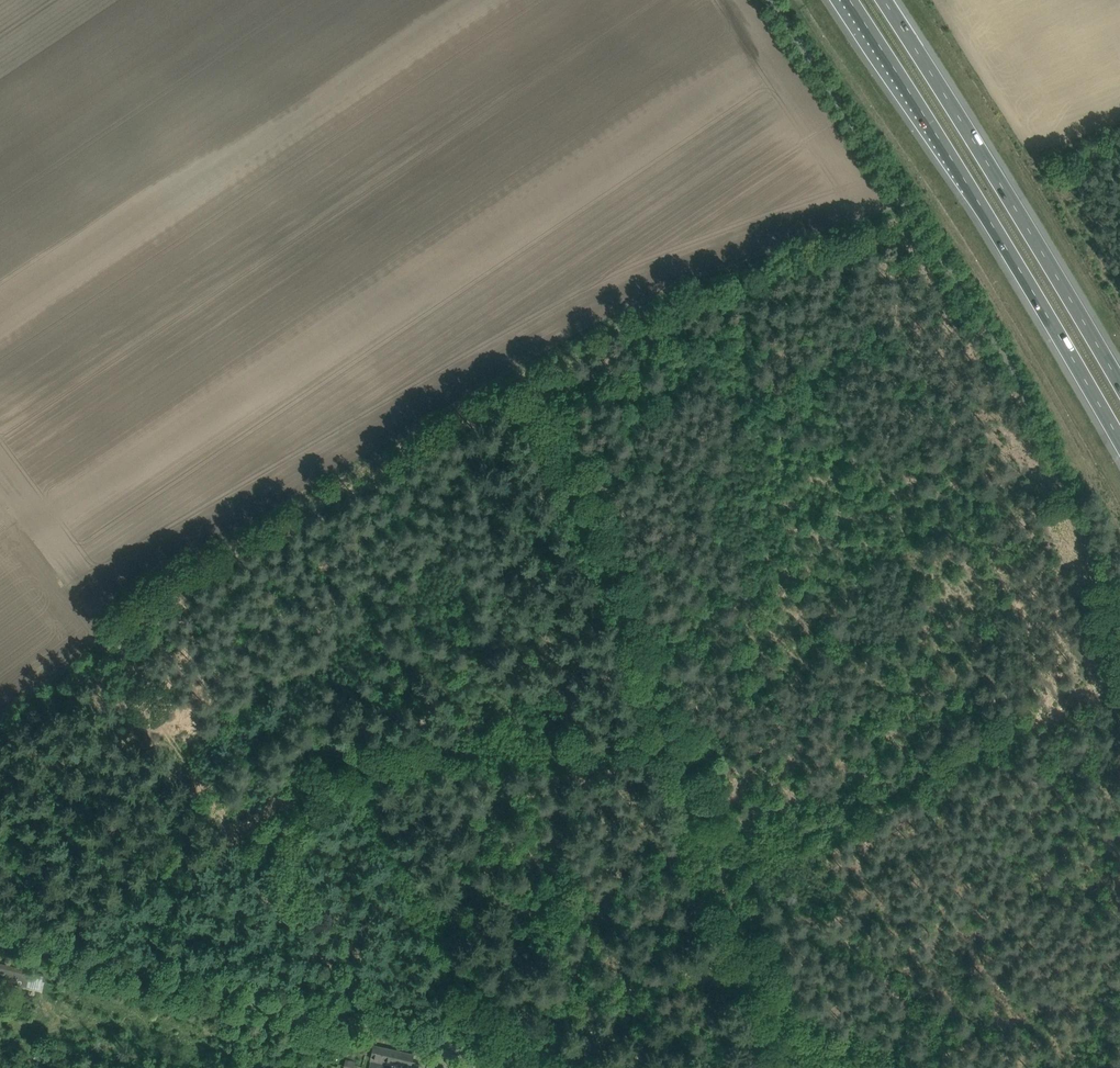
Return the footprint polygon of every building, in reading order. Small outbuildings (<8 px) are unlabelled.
[(28,986),(32,968),(0,960),(0,980),(28,986)] [(412,1065),(414,1054),(374,1045),(371,1055),(370,1061),(401,1067),(411,1067),(412,1065)]
